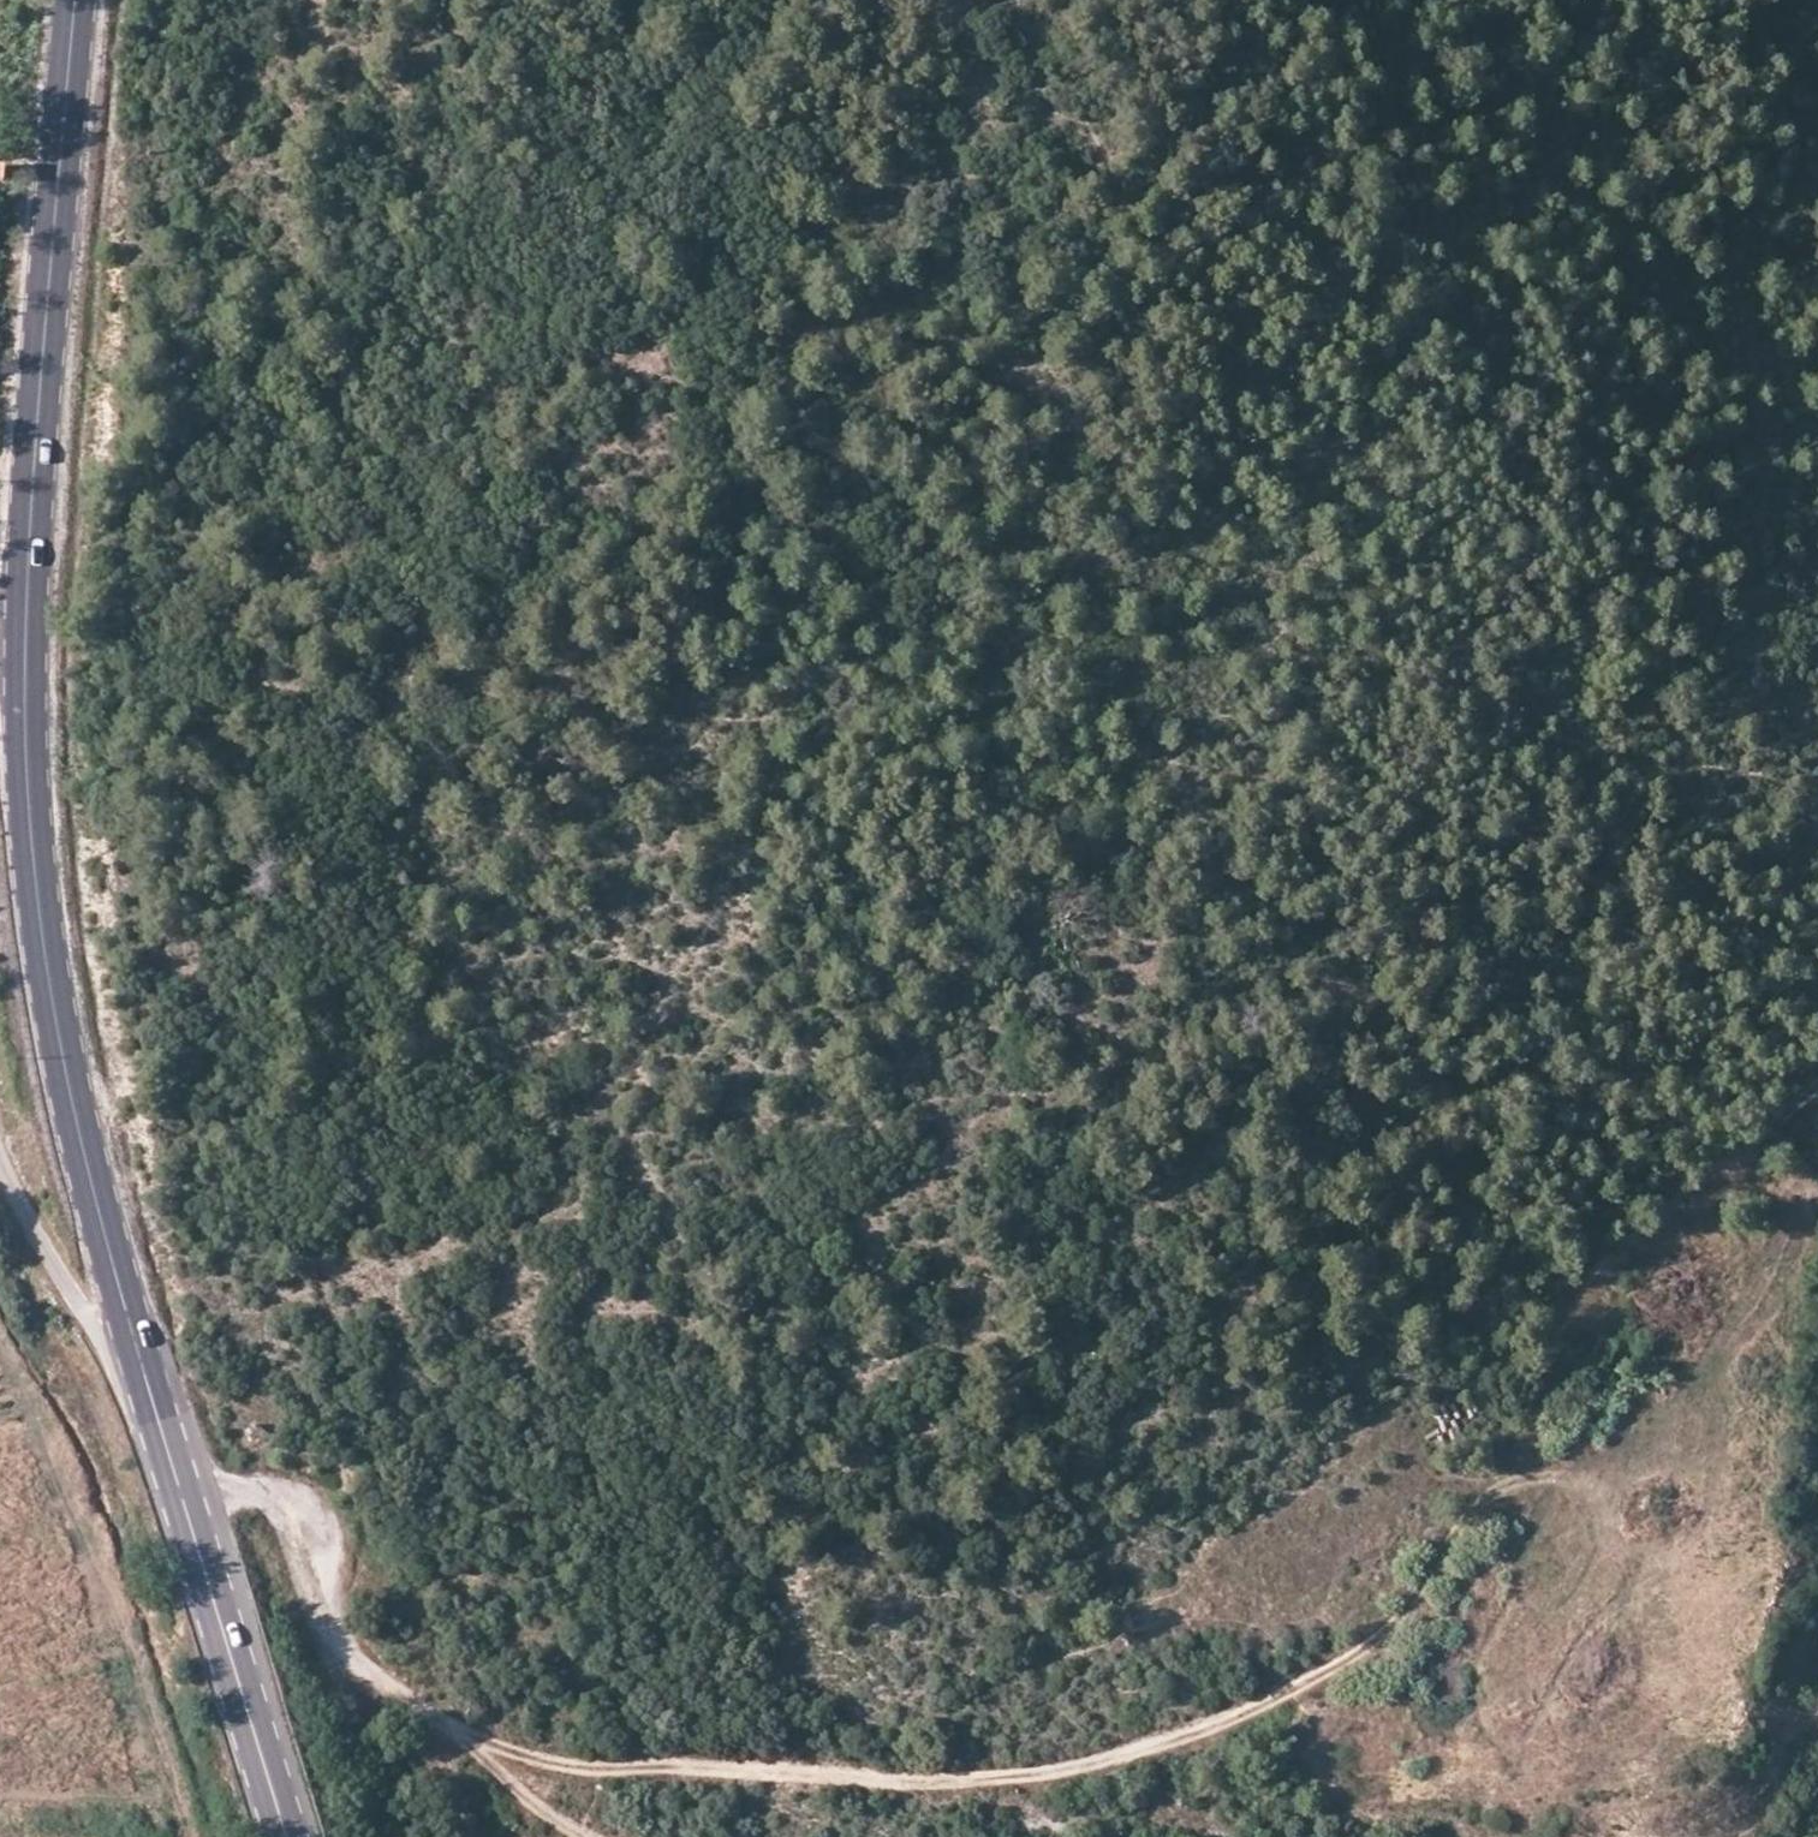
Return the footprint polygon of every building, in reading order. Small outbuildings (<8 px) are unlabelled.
[(11,169),(0,169),(0,185),(11,185),(11,169)]
